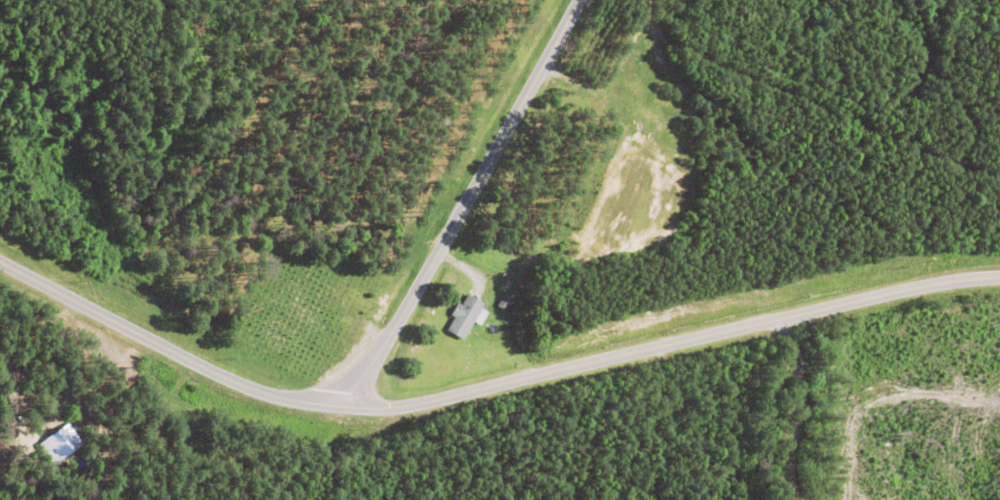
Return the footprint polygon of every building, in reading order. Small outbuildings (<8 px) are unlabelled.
[(444,331),(462,340),(473,321),(478,323),(487,306),(464,294),(444,331)]
